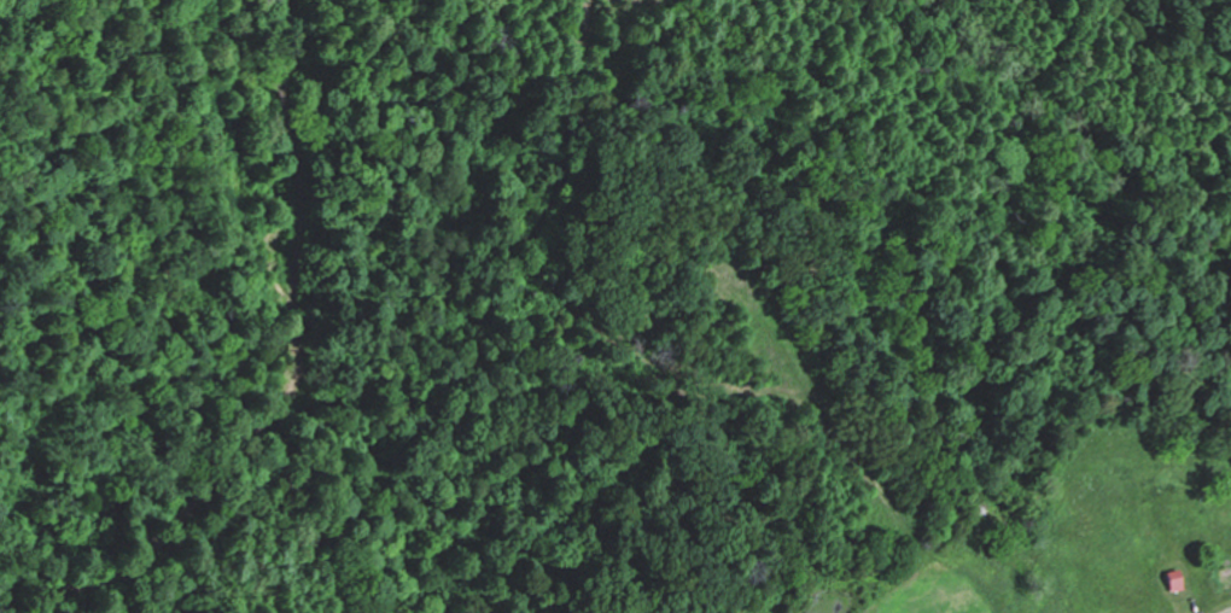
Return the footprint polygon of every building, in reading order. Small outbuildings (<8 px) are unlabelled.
[(1167,593),(1180,591),(1177,577),(1164,580),(1167,593)]
